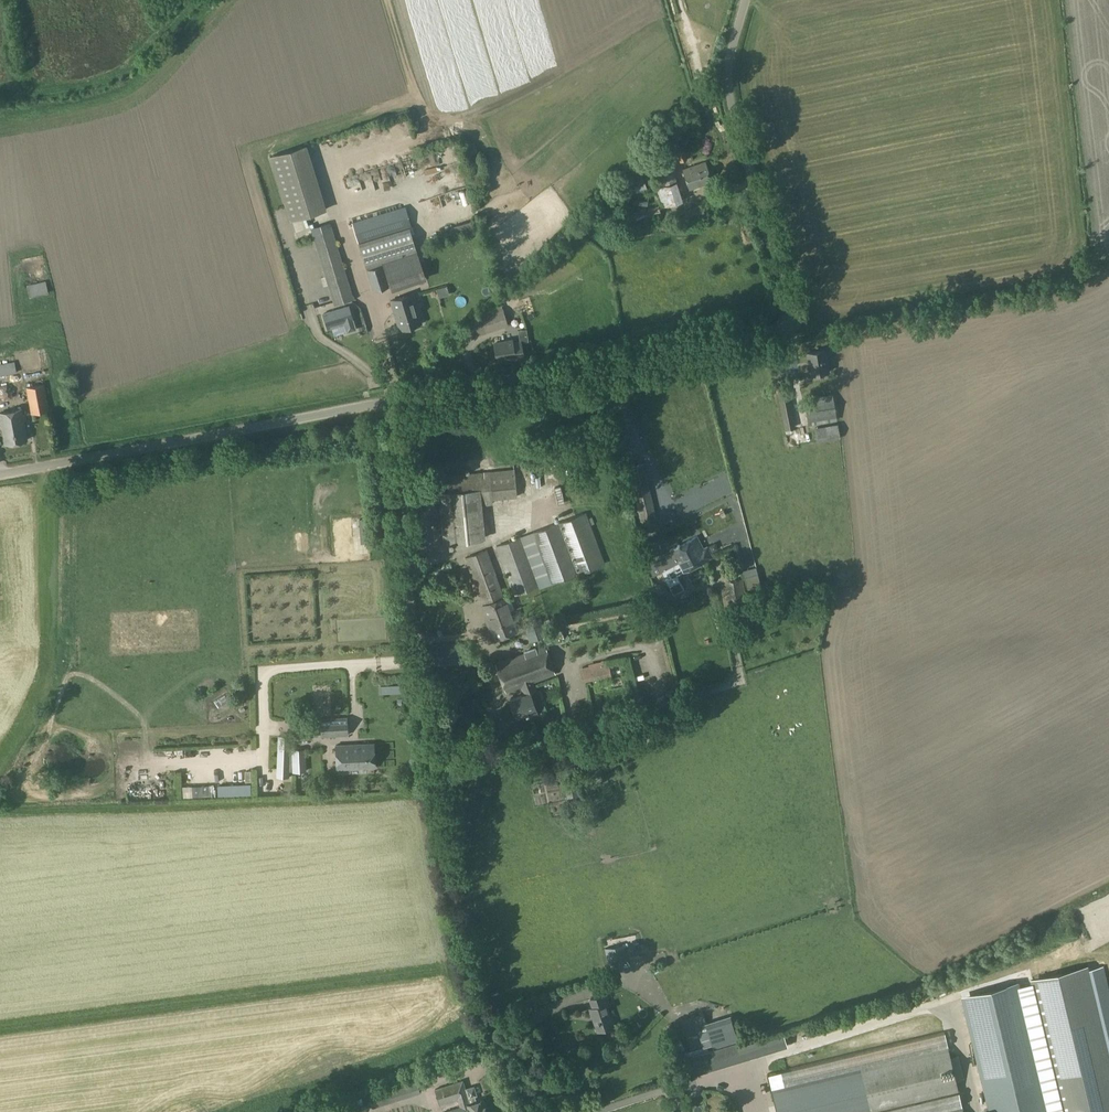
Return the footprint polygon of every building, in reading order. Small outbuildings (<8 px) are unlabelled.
[(303,142),(268,153),(288,216),(323,205),(303,142)] [(680,161),(688,158),(685,148),(677,150),(680,161)] [(665,205),(685,198),(672,161),(655,166),(659,177),(656,178),(665,205)] [(690,189),(712,182),(705,162),(683,169),(690,189)] [(637,193),(648,189),(642,172),(631,176),(637,193)] [(615,213),(624,211),(621,200),(612,203),(615,213)] [(610,232),(662,214),(659,205),(606,222),(610,232)] [(686,221),(706,216),(703,205),(683,210),(686,221)] [(404,229),(398,209),(353,224),(375,288),(391,283),(392,285),(427,273),(411,227),(404,229)] [(335,303),(354,298),(332,226),(313,232),(335,303)] [(29,295),(49,290),(46,280),(27,285),(29,295)] [(435,287),(437,294),(446,291),(444,285),(435,287)] [(400,329),(421,323),(413,294),(391,300),(400,329)] [(347,306),(321,314),(326,328),(340,323),(343,331),(354,327),(347,306)] [(356,315),(363,313),(361,306),(354,309),(356,315)] [(469,337),(509,324),(503,306),(463,318),(469,337)] [(513,341),(513,339),(494,342),(497,360),(515,357),(515,356),(525,354),(523,340),(513,341)] [(806,362),(807,369),(808,369),(809,376),(830,372),(826,349),(805,352),(807,361),(806,362)] [(16,371),(14,361),(0,364),(0,374),(16,371)] [(785,429),(794,427),(784,378),(775,380),(785,429)] [(33,413),(50,410),(45,385),(29,387),(33,413)] [(807,422),(836,417),(832,395),(803,400),(807,422)] [(28,439),(22,409),(0,413),(0,415),(5,443),(28,439)] [(837,424),(814,428),(817,441),(840,437),(837,424)] [(644,531),(659,527),(644,463),(629,467),(644,531)] [(444,542),(486,539),(483,503),(494,502),(493,497),(517,495),(515,469),(449,475),(450,492),(440,493),(444,542)] [(551,582),(602,563),(583,512),(532,531),(551,582)] [(437,519),(420,521),(423,544),(440,542),(437,519)] [(514,594),(538,585),(520,536),(496,545),(514,594)] [(704,552),(706,555),(709,553),(706,548),(703,549),(696,536),(670,549),(677,562),(682,559),(683,561),(694,556),(695,557),(704,552)] [(487,617),(513,608),(508,595),(503,597),(486,549),(465,557),(487,617)] [(700,562),(707,558),(706,555),(704,552),(695,557),(694,556),(683,561),(682,559),(677,562),(677,563),(663,570),(674,593),(685,587),(678,573),(689,568),(691,569),(700,565),(700,562)] [(758,572),(744,576),(747,588),(761,585),(758,572)] [(733,601),(747,599),(743,579),(730,581),(733,601)] [(343,584),(333,584),(333,592),(343,592),(343,584)] [(662,595),(655,597),(657,604),(664,603),(662,595)] [(513,608),(487,617),(491,628),(489,629),(492,635),(494,635),(494,637),(516,629),(512,619),(516,617),(513,608)] [(529,640),(541,636),(539,632),(544,630),(540,618),(523,623),(529,640)] [(516,716),(528,711),(529,716),(540,713),(539,712),(547,710),(540,688),(537,689),(535,682),(555,674),(548,649),(542,651),(540,647),(496,663),(505,690),(521,685),(523,691),(510,696),(516,716)] [(585,680),(612,674),(608,661),(582,667),(585,680)] [(322,736),(348,735),(347,717),(321,719),(322,736)] [(289,770),(290,737),(279,737),(278,769),(289,770)] [(337,769),(375,767),(374,743),(336,745),(337,769)] [(294,769),(325,767),(324,748),(293,750),(294,769)] [(570,800),(581,798),(578,785),(567,787),(570,800)] [(610,963),(629,959),(625,944),(607,948),(610,963)] [(1032,985),(1063,1111),(1108,1111),(1108,1075),(1084,973),(1032,985)] [(1019,987),(964,1000),(991,1111),(1049,1111),(1019,987)] [(597,1030),(613,1024),(606,1003),(610,1001),(607,992),(591,998),(594,1007),(590,1008),(597,1030)] [(707,1021),(705,1013),(681,1020),(685,1036),(710,1030),(714,1046),(739,1038),(733,1014),(707,1021)] [(693,1070),(786,1044),(782,1029),(689,1055),(693,1070)] [(959,1092),(949,1047),(771,1091),(776,1111),(872,1111),(959,1092)] [(448,1060),(437,1063),(441,1073),(451,1070),(448,1060)] [(483,1099),(476,1101),(475,1096),(477,1096),(474,1085),(465,1088),(463,1081),(436,1089),(440,1104),(458,1098),(460,1106),(444,1111),(487,1111),(483,1099)]
